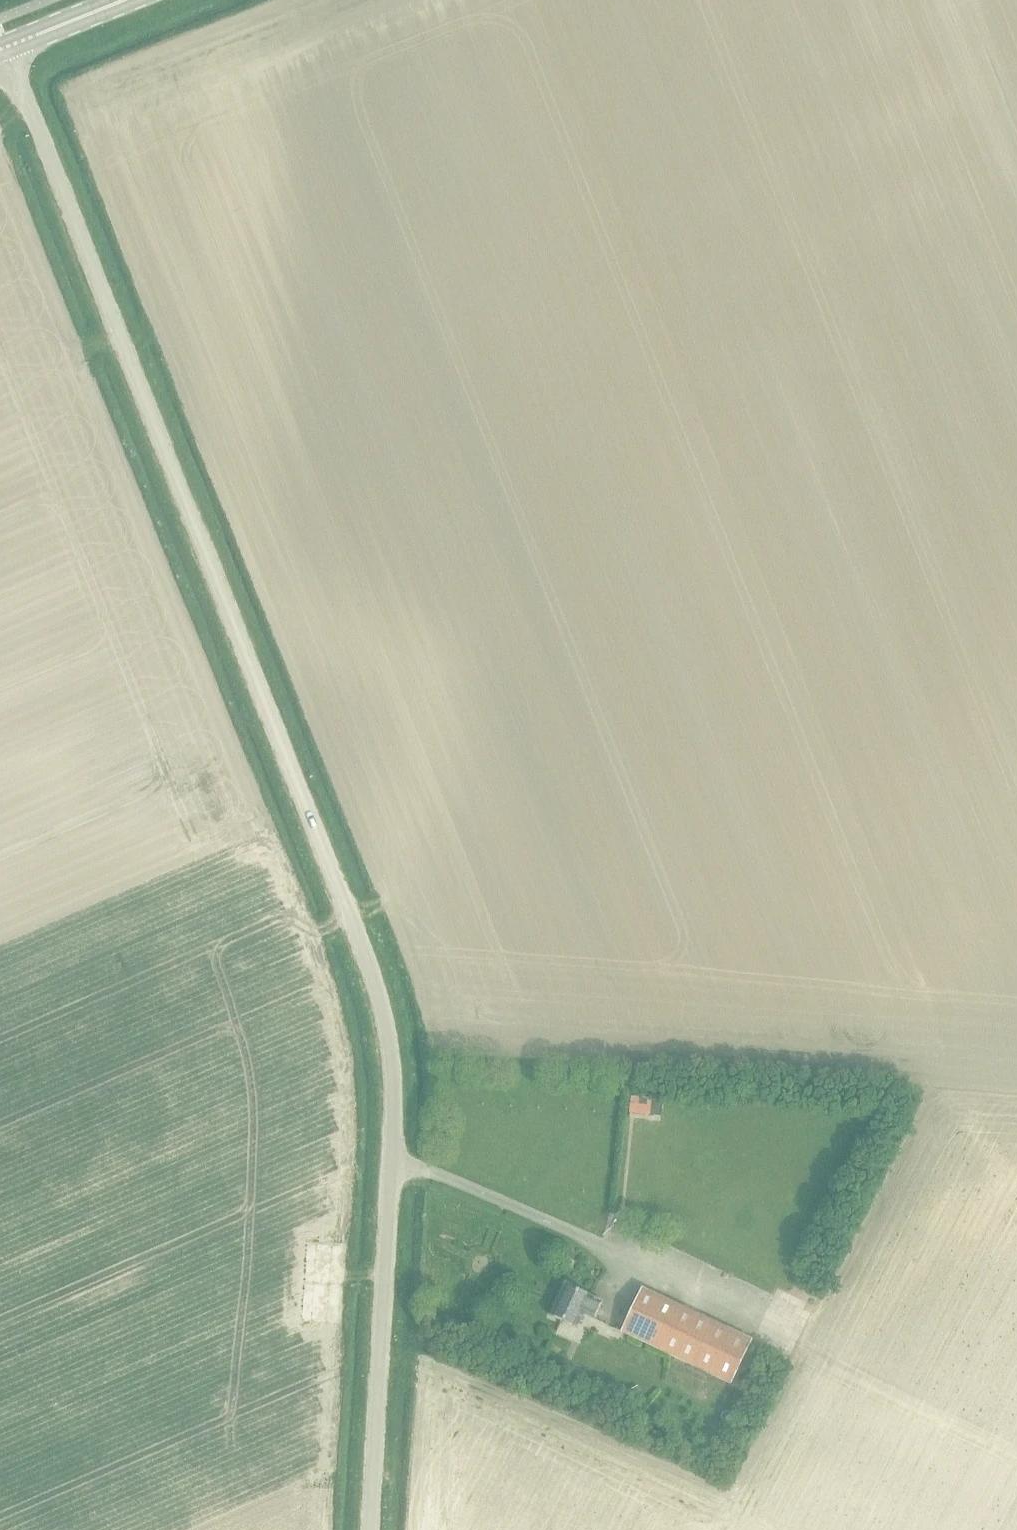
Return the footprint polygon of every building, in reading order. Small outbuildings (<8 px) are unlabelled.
[(582,1314),(594,1320),(603,1302),(567,1285),(552,1316),(576,1327),(582,1314)] [(622,1333),(732,1385),(753,1340),(643,1287),(622,1333)] [(644,1402),(639,1391),(628,1396),(633,1407),(644,1402)]
